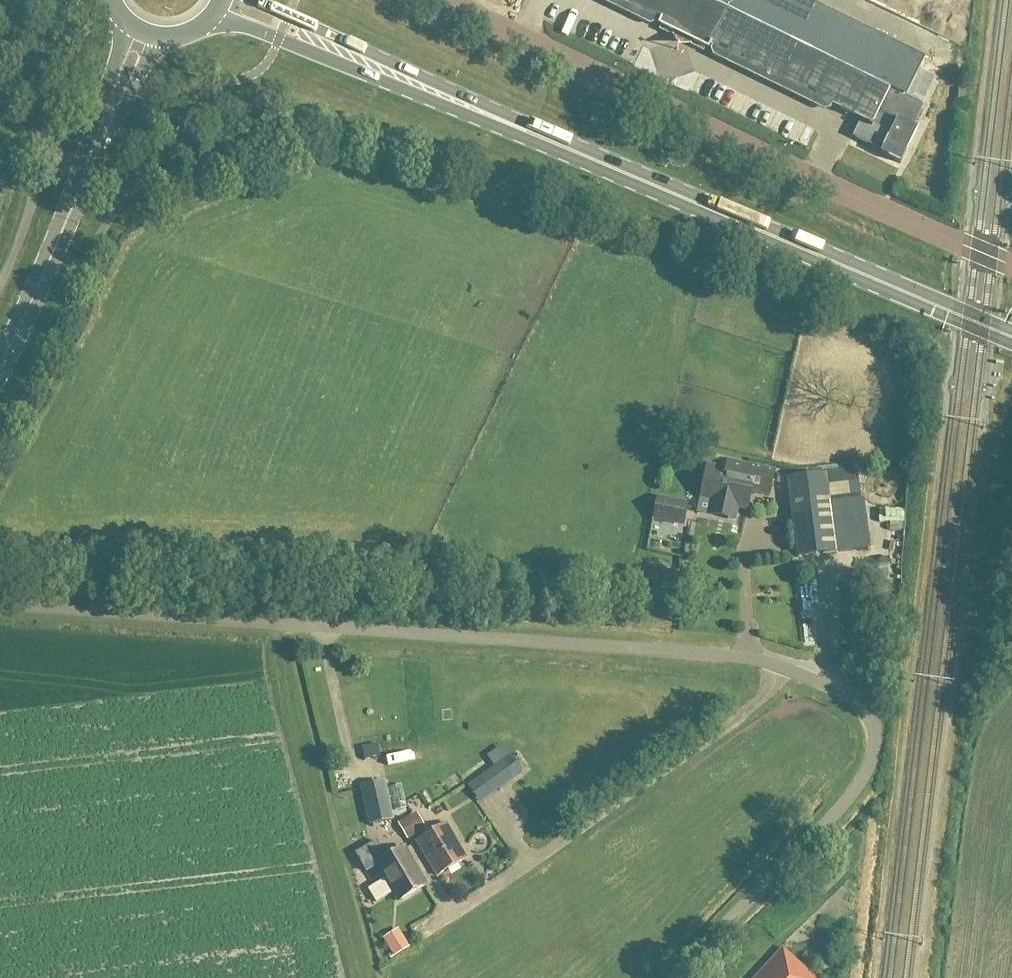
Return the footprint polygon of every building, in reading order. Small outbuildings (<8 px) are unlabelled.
[(661,22),(659,25),(665,29),(679,0),(616,0),(661,22)] [(861,120),(852,137),(882,152),(880,154),(901,164),(918,130),(912,127),(923,106),(905,97),(925,58),(808,0),(679,0),(665,29),(709,50),(711,47),(861,120)] [(775,471),(749,465),(747,474),(707,465),(700,500),(747,510),(751,493),(769,497),(775,471)] [(893,570),(880,468),(788,479),(798,558),(838,553),(841,577),(893,570)] [(688,504),(658,498),(654,519),(684,524),(688,504)] [(481,777),(493,794),(523,772),(510,756),(481,777)] [(393,820),(389,800),(365,805),(370,825),(393,820)] [(417,814),(398,825),(407,840),(426,830),(417,814)] [(436,876),(467,858),(447,824),(416,841),(436,876)] [(375,841),(355,853),(366,872),(377,865),(386,880),(394,894),(398,902),(426,886),(404,849),(386,860),(375,841)] [(756,977),(814,977),(810,974),(783,949),(756,977)]
